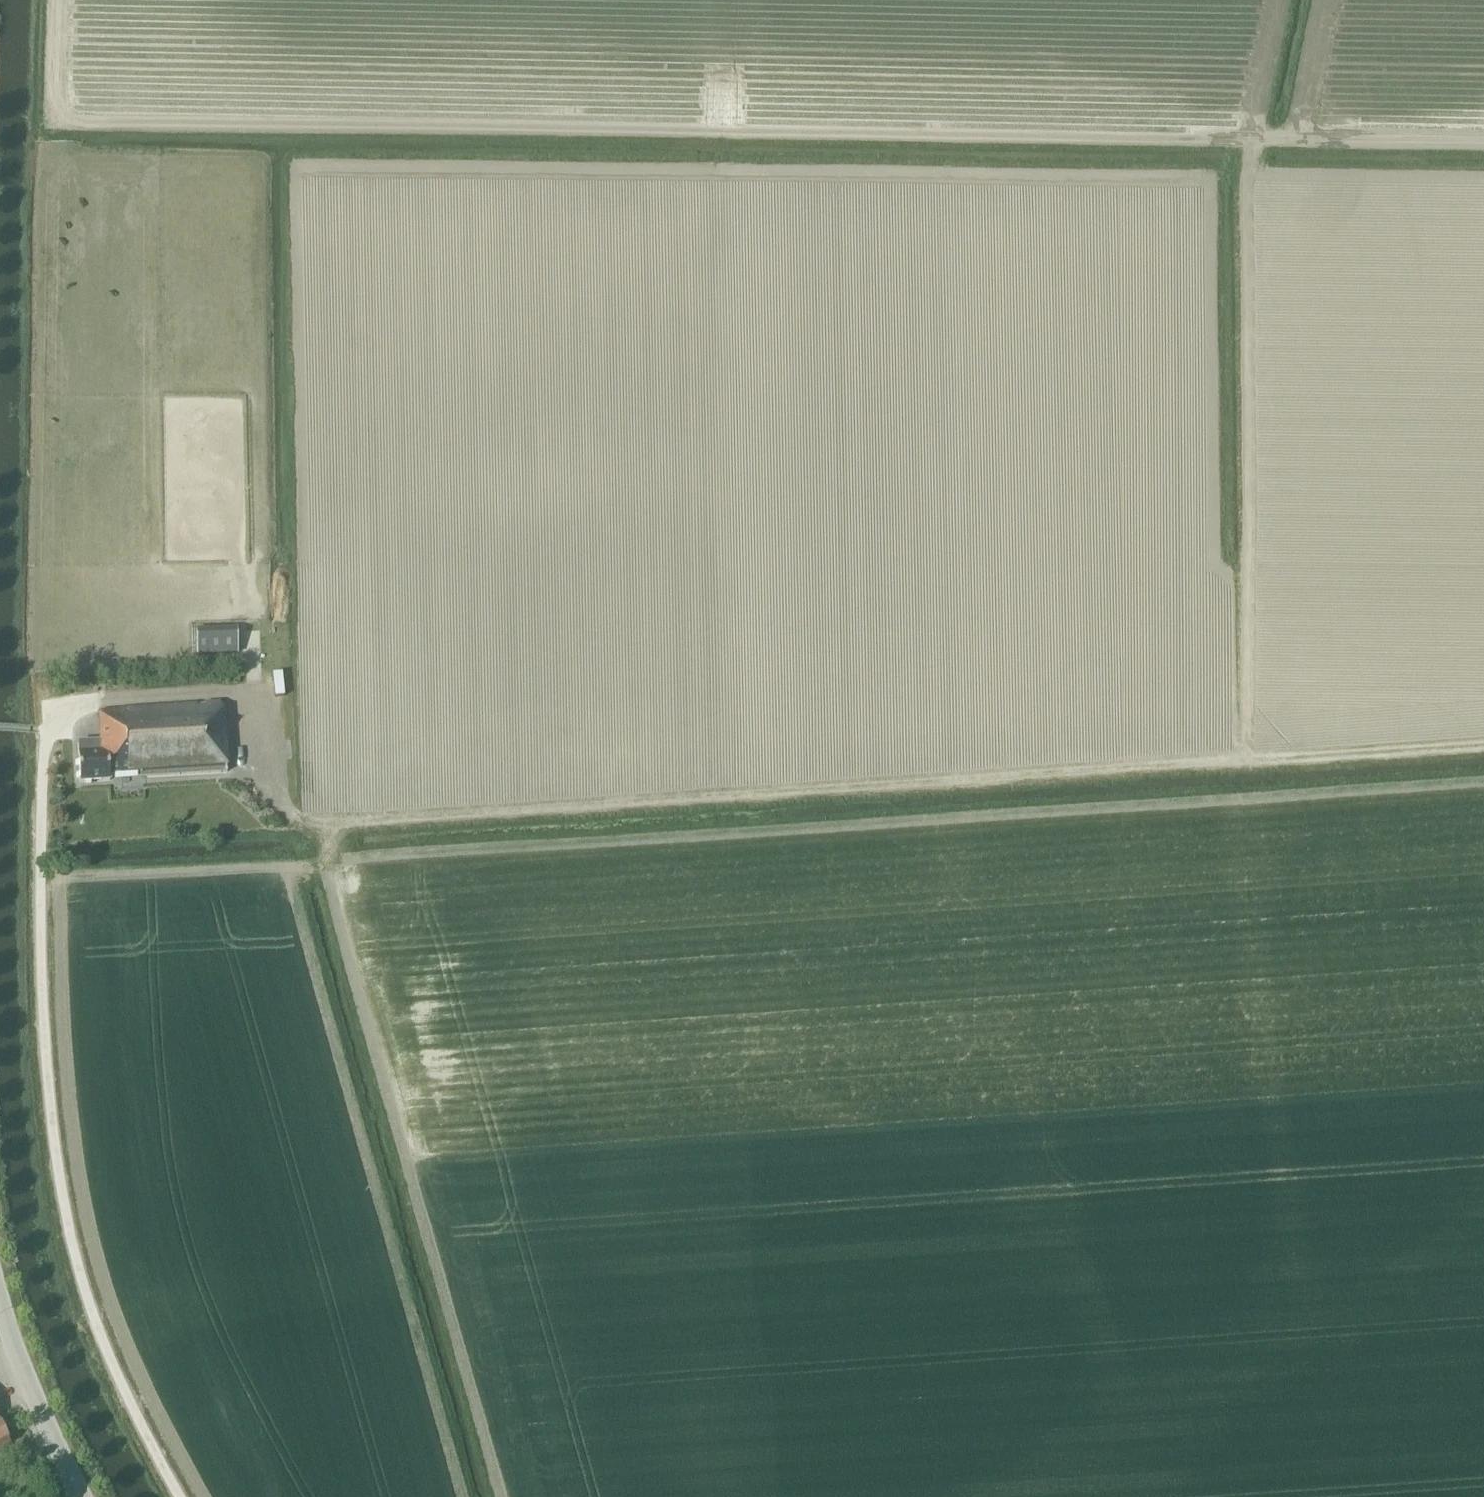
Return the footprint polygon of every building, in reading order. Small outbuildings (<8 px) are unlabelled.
[(237,653),(236,627),(196,629),(196,654),(237,653)] [(221,702),(125,708),(97,709),(97,715),(99,740),(77,742),(79,783),(110,782),(109,776),(140,774),(140,779),(225,774),(221,702)] [(8,1444),(0,1426),(0,1448),(8,1444)]
